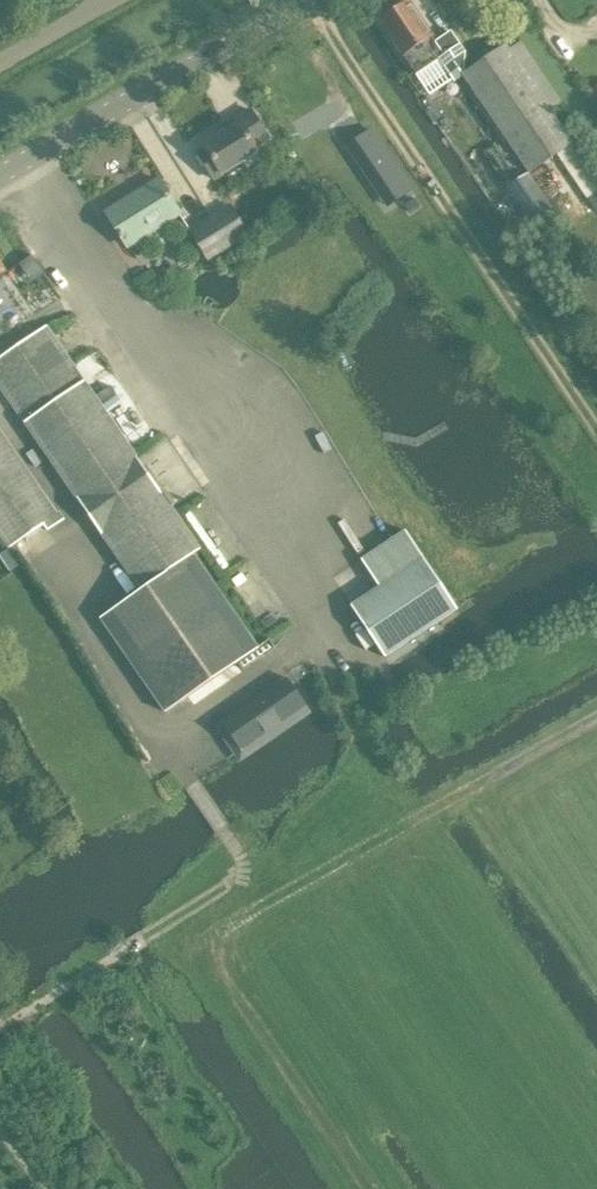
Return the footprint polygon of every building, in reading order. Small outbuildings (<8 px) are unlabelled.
[(409,1),(380,21),(403,55),(404,54),(416,72),(438,57),(446,69),(454,64),(462,75),(464,74),(466,51),(451,30),(436,40),(432,35),(432,34),(409,1)] [(464,74),(529,171),(572,143),(550,109),(561,102),(521,42),(509,49),(507,45),(464,74)] [(445,70),(455,84),(464,79),(454,64),(445,70)] [(204,145),(206,147),(198,152),(214,179),(259,151),(255,146),(268,138),(251,109),(237,118),(240,123),(204,145)] [(371,130),(347,146),(382,197),(406,181),(371,130)] [(555,211),(529,171),(507,186),(533,226),(555,211)] [(128,246),(180,214),(158,179),(107,212),(128,246)] [(210,218),(229,248),(249,236),(230,205),(210,218)] [(229,248),(210,218),(190,230),(209,261),(229,248)] [(218,590),(74,380),(77,378),(42,328),(0,356),(0,390),(137,592),(97,620),(165,719),(261,654),(218,590)] [(7,548),(56,514),(0,432),(0,537),(7,548)] [(351,606),(352,607),(385,657),(456,609),(423,558),(351,606)] [(305,707),(289,684),(284,677),(282,678),(283,679),(222,721),(222,720),(220,721),(241,751),(242,750),(241,749),(302,707),(303,708),(305,707)]
